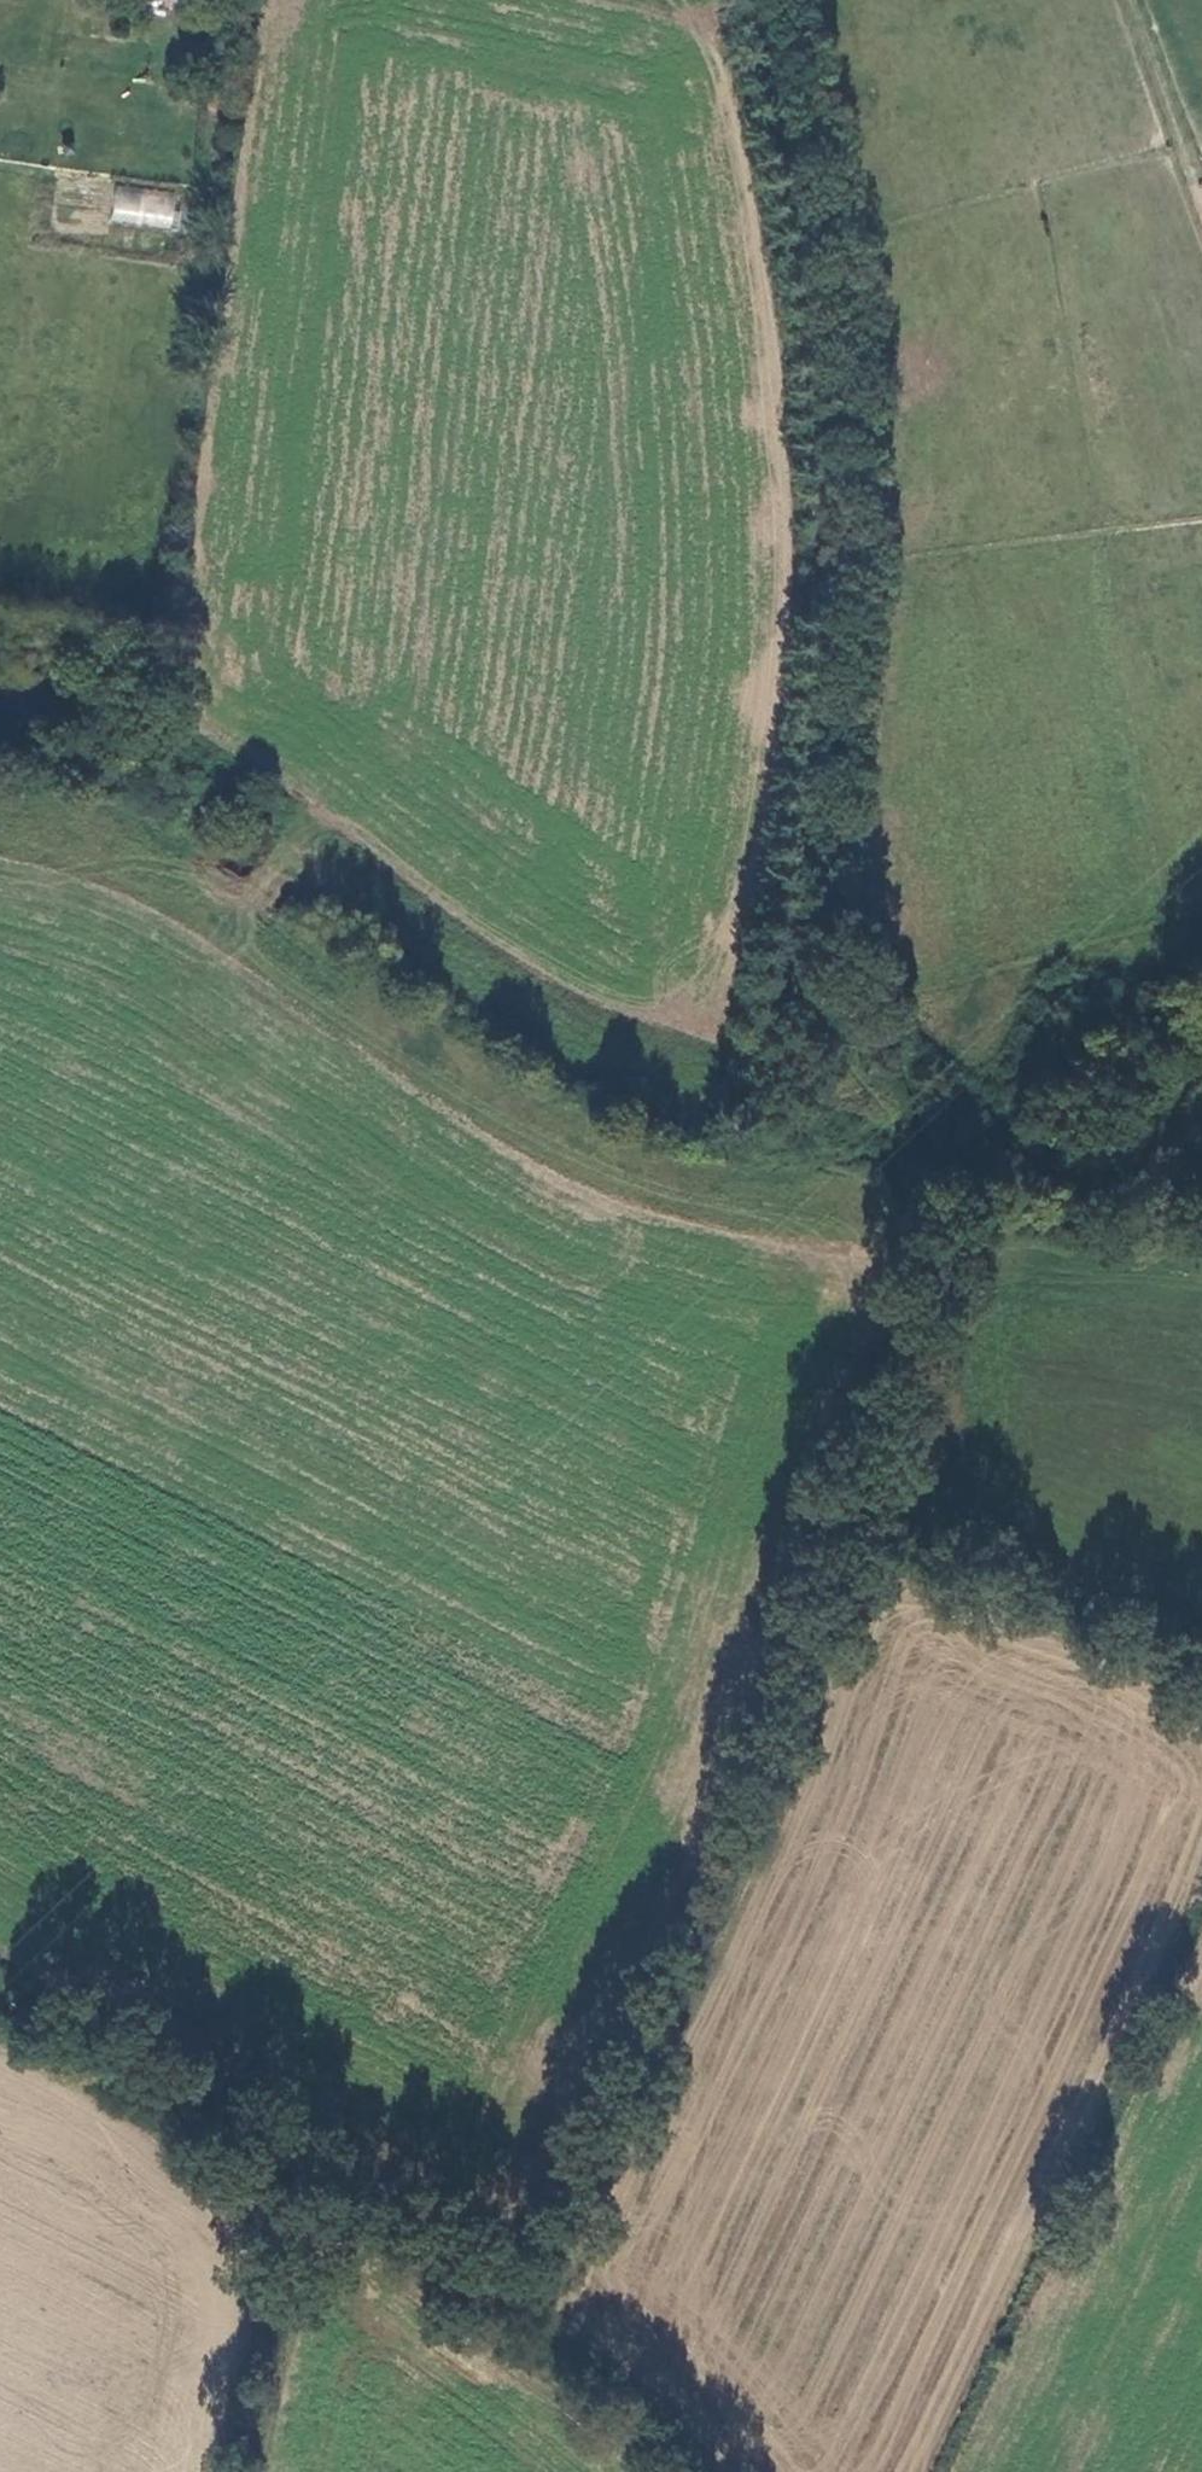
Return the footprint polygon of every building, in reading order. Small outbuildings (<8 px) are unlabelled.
[(112,223),(173,227),(176,190),(115,186),(112,223)]
